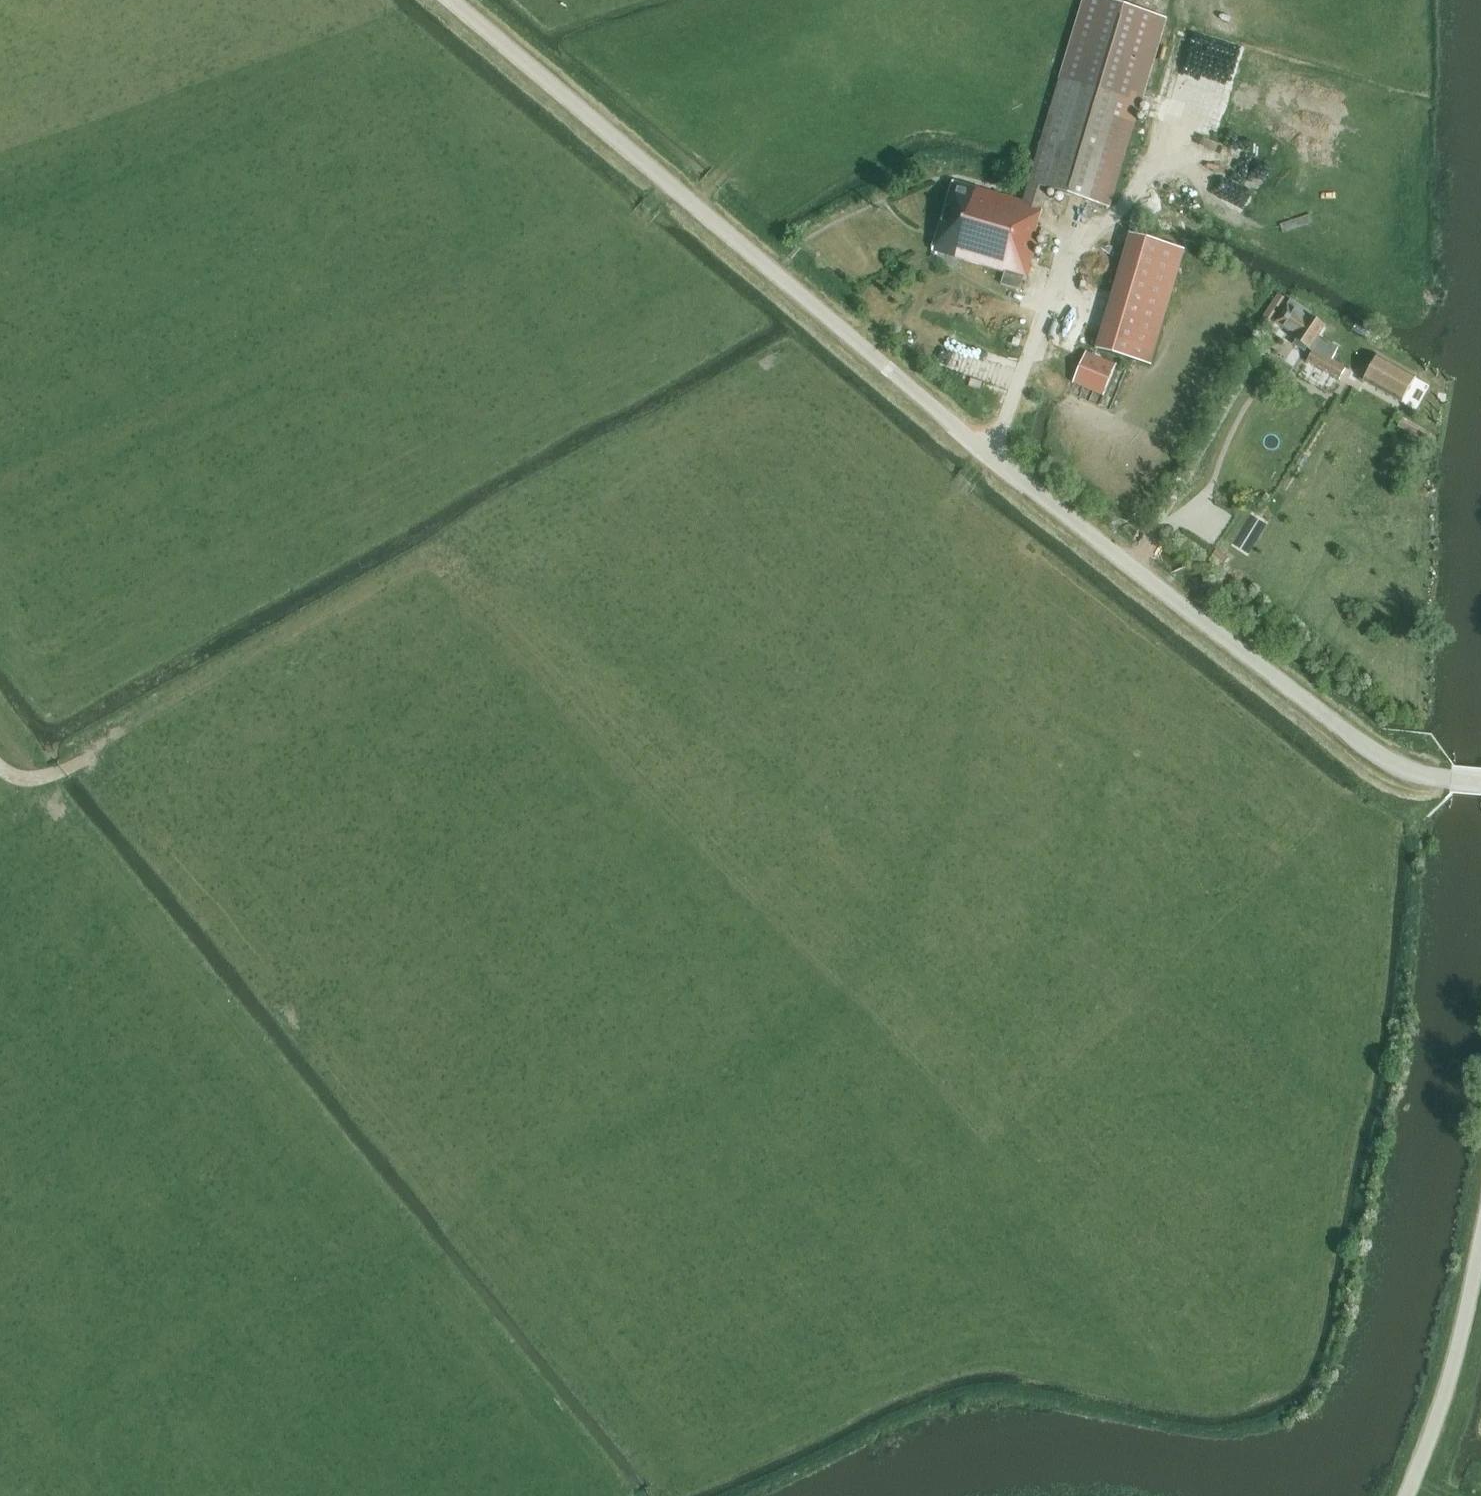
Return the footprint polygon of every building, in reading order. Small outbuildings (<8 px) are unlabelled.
[(1102,0),(1084,0),(1060,80),(1024,202),(953,181),(933,250),(1005,272),(1001,284),(1020,290),(1024,277),(1026,278),(1041,228),(1037,227),(1043,208),(1048,189),(1109,207),(1166,19),(1102,0)] [(1185,250),(1131,234),(1096,349),(1150,365),(1185,250)] [(1339,379),(1346,368),(1331,360),(1338,347),(1319,336),(1325,325),(1310,315),(1311,313),(1297,304),(1294,309),(1287,305),(1276,323),(1297,335),(1295,338),(1314,350),(1308,360),(1339,379)] [(1103,396),(1117,364),(1087,351),(1074,383),(1103,396)] [(1402,402),(1416,377),(1377,355),(1363,380),(1402,402)] [(1226,563),(1212,552),(1205,562),(1218,573),(1226,563)]
